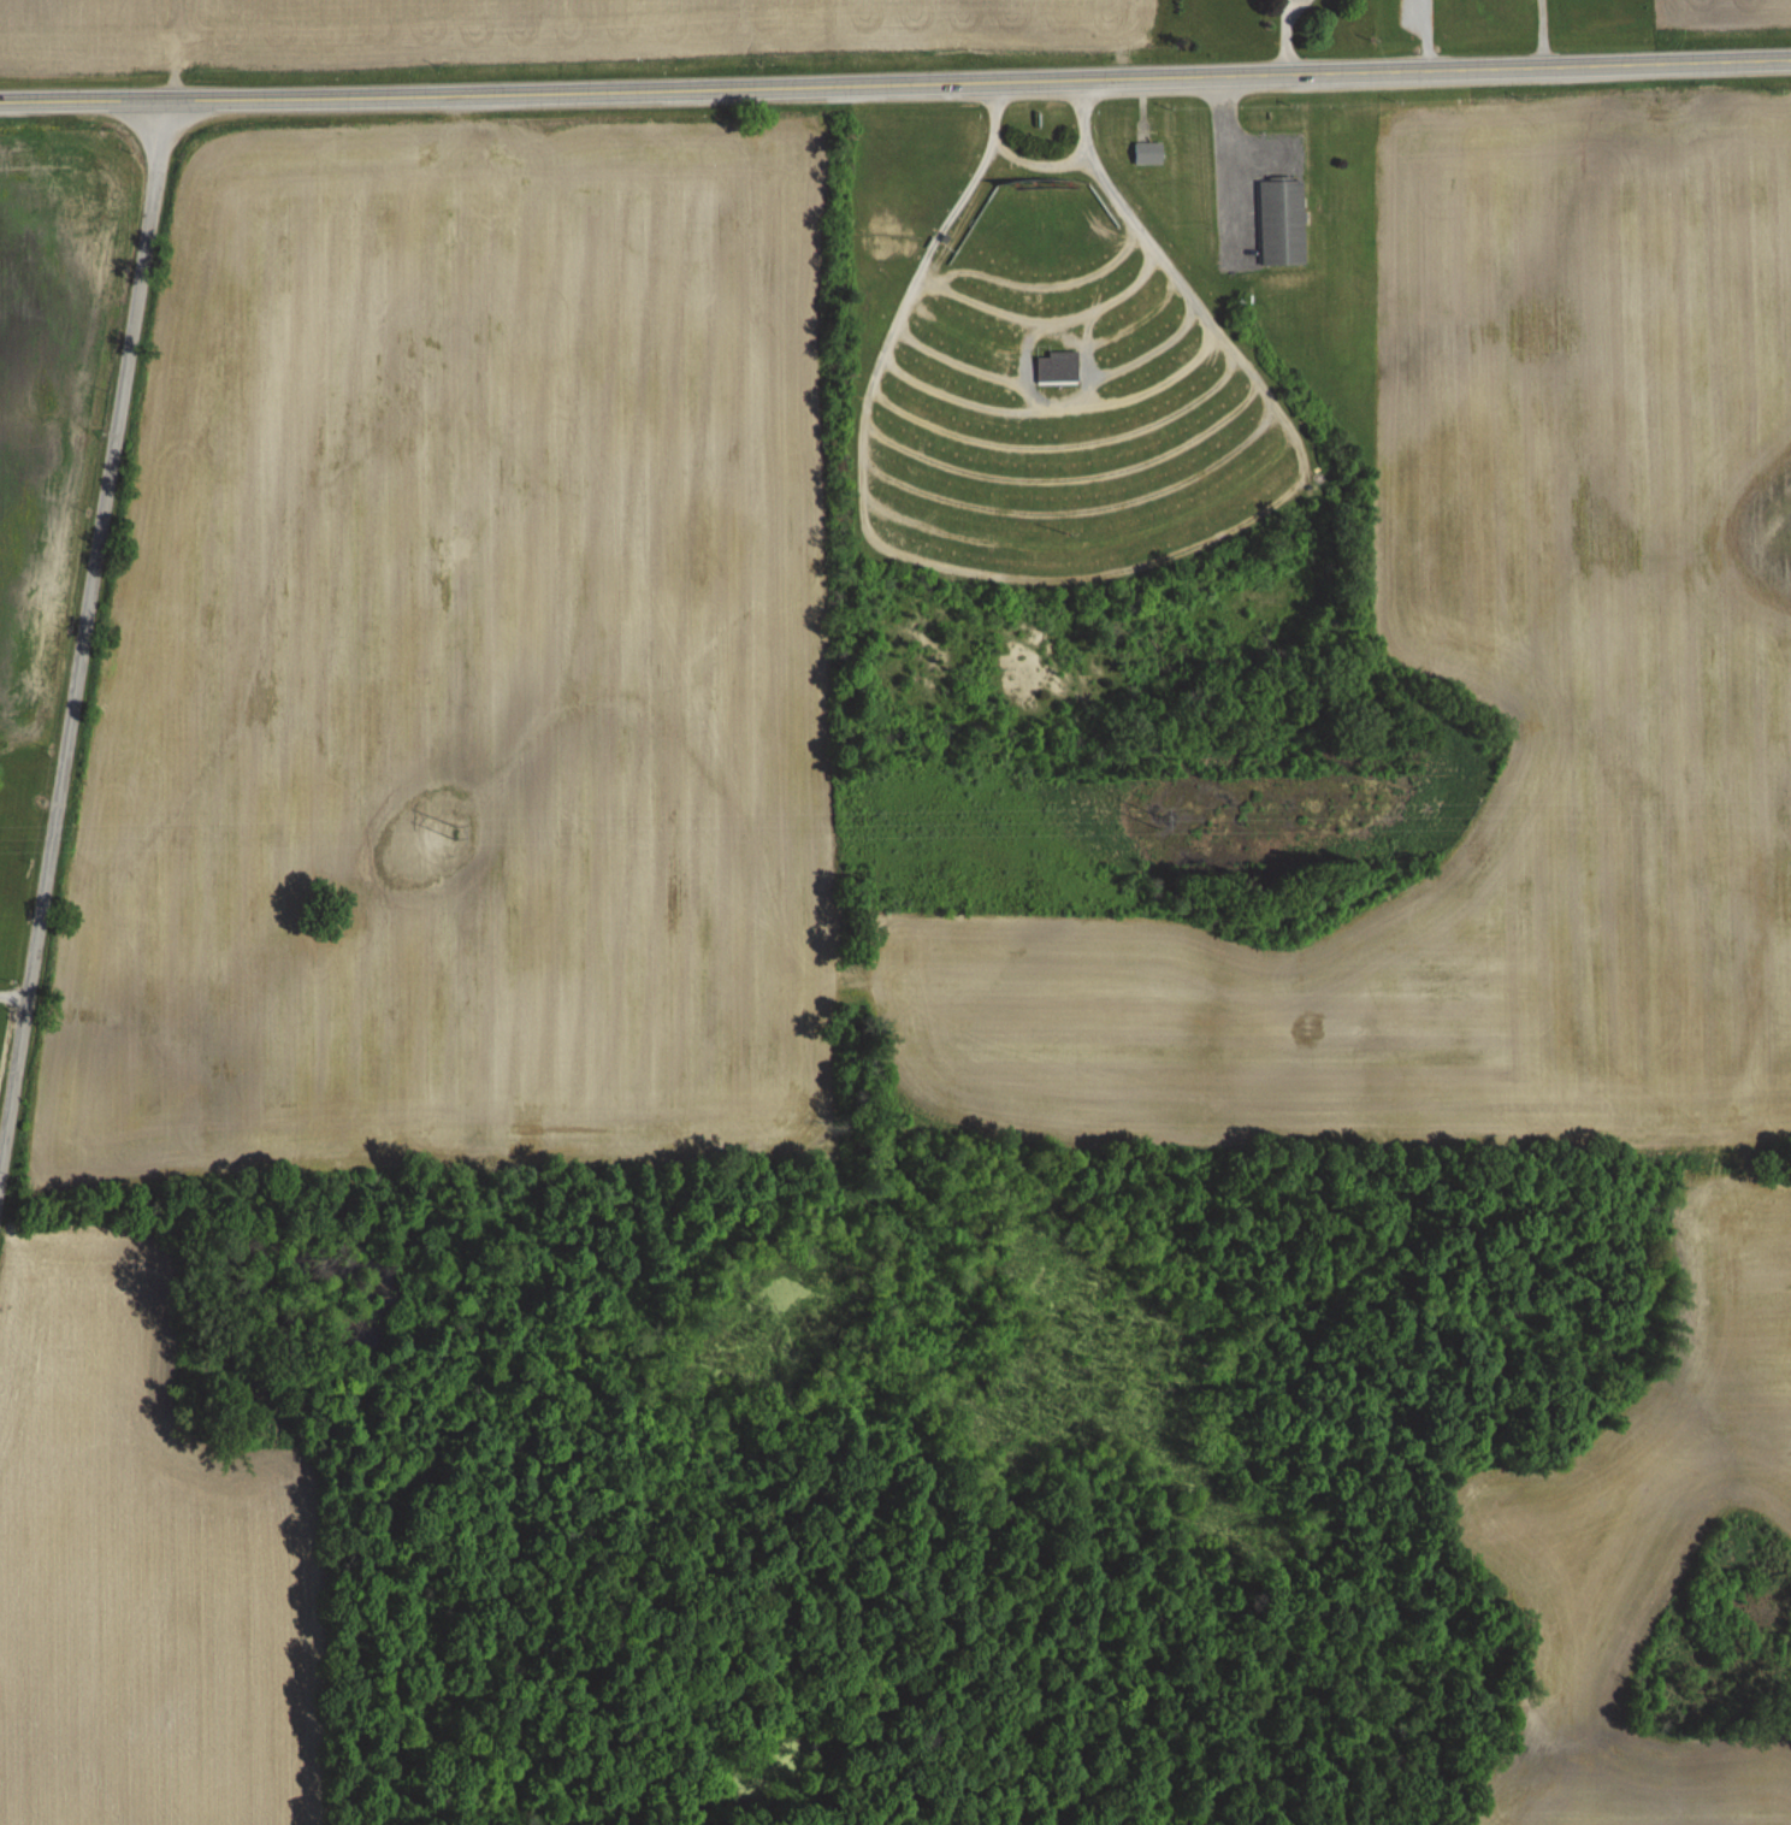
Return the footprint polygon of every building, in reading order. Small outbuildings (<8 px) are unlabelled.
[(1162,141),(1134,141),(1134,163),(1162,163),(1162,141)] [(1259,179),(1263,261),(1302,260),(1300,178),(1259,179)] [(1038,356),(1038,379),(1072,379),(1072,349),(1048,349),(1048,356),(1038,356)]
